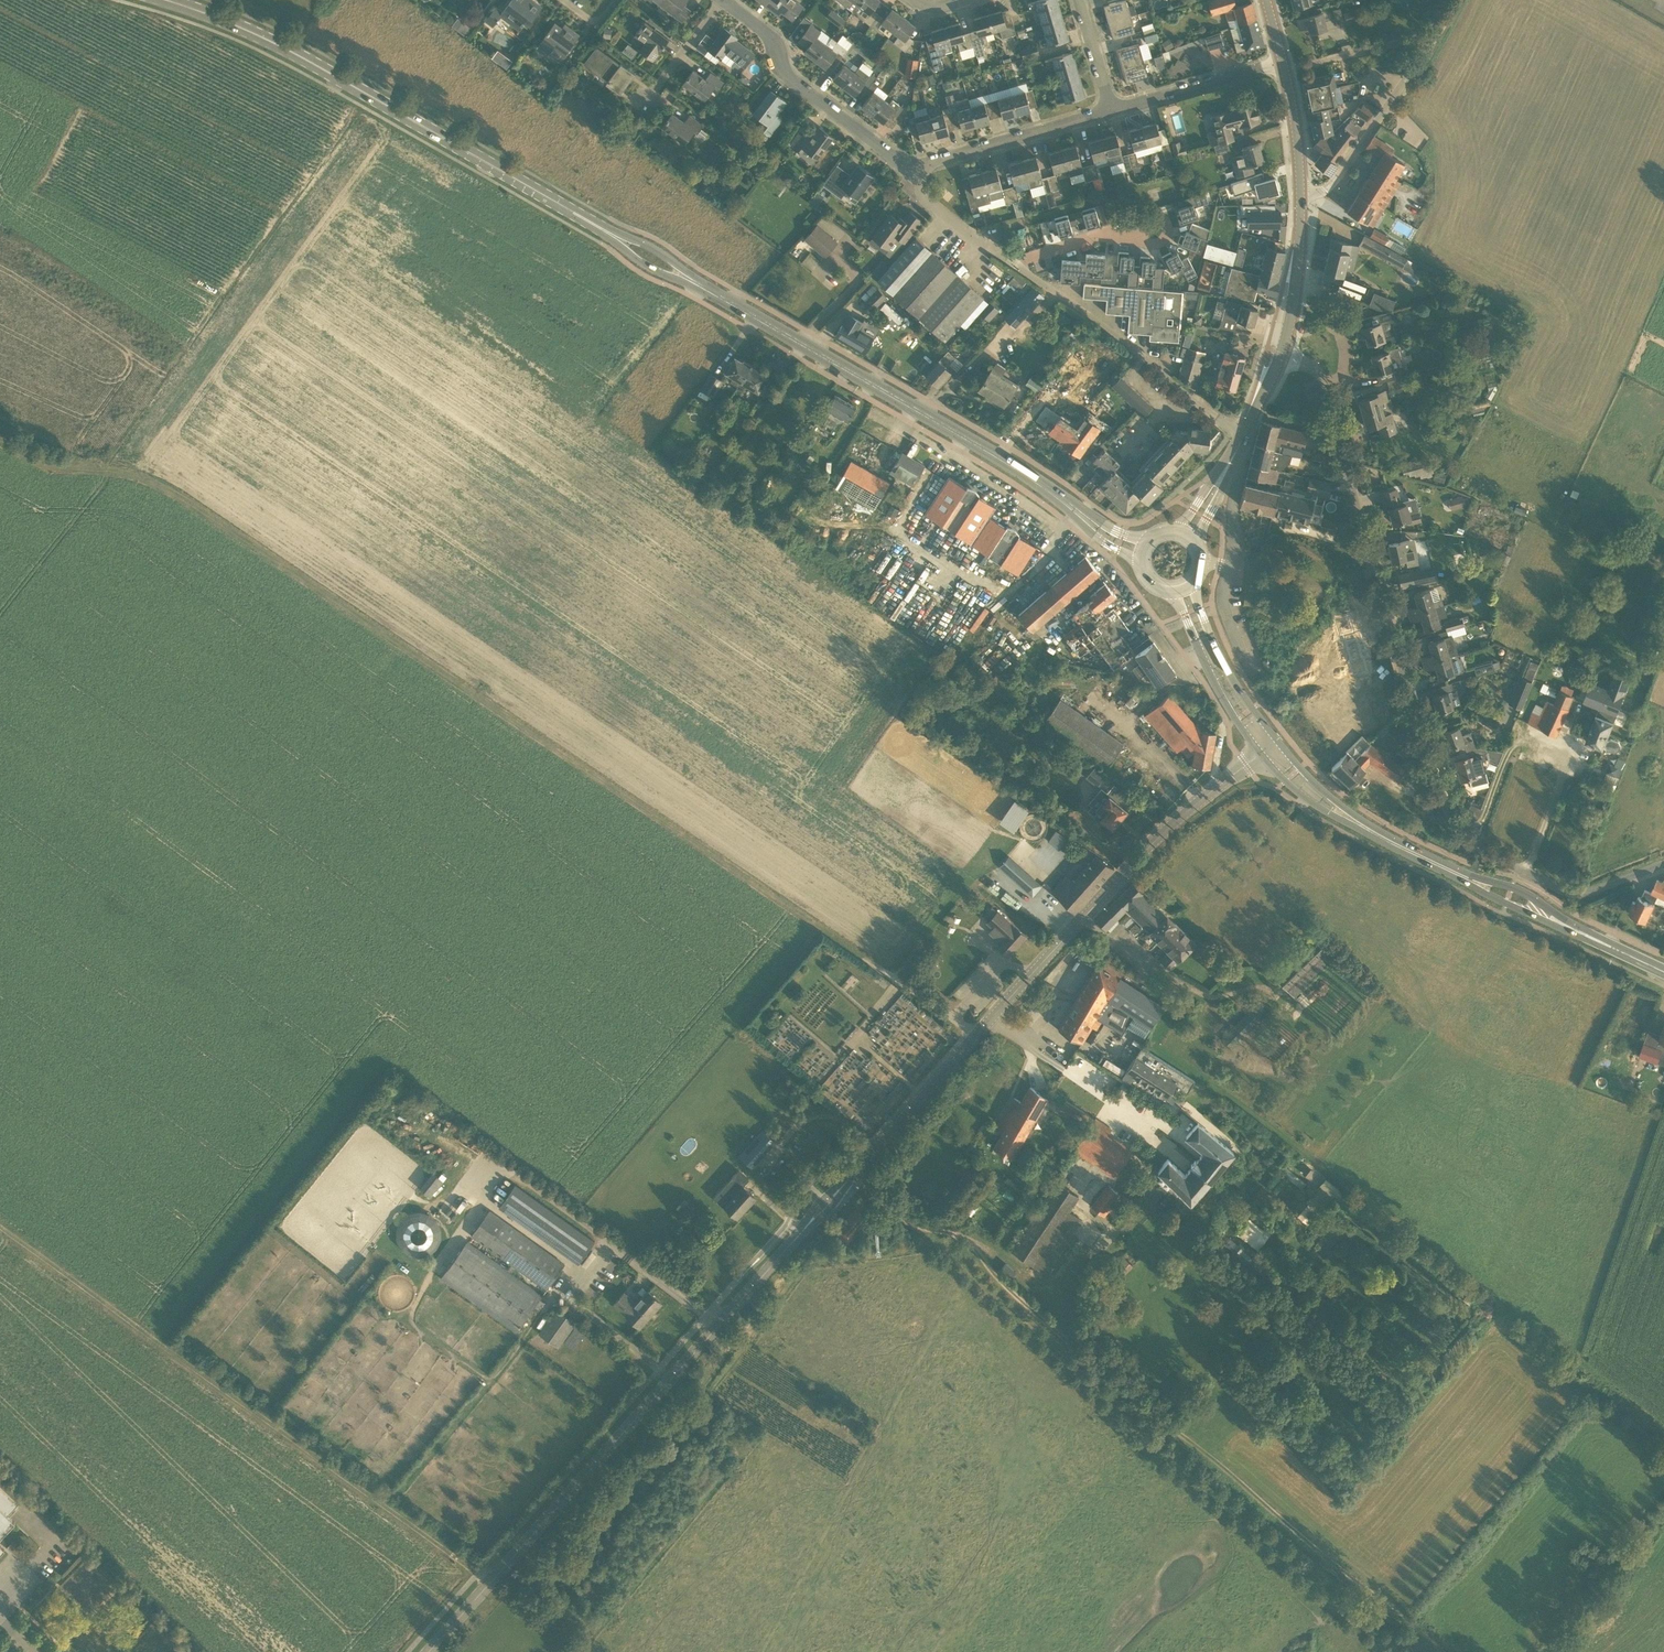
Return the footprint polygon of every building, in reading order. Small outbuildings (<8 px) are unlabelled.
[(503,12),(511,18),(508,21),(519,29),(523,24),(528,17),(531,19),(539,9),(532,3),(534,1),(533,0),(512,0),(503,12)] [(682,21),(691,10),(684,5),(688,0),(654,0),(682,21)] [(766,6),(779,15),(782,11),(793,19),(803,6),(795,0),(771,0),(766,6)] [(861,0),(837,0),(846,7),(847,6),(853,11),(857,5),(861,0)] [(857,5),(863,10),(858,16),(870,25),(879,13),(873,9),(879,0),(861,0),(857,5)] [(1058,6),(1057,0),(1037,0),(1028,3),(1030,10),(1038,7),(1039,11),(1058,6)] [(1126,0),(1123,0),(1104,6),(1109,22),(1131,16),(1130,16),(1137,14),(1134,4),(1128,6),(1126,0)] [(1234,0),(1209,0),(1208,0),(1212,14),(1225,10),(1228,21),(1228,20),(1230,28),(1239,25),(1238,23),(1256,18),(1252,2),(1236,7),(1234,0)] [(496,6),(485,20),(493,26),(497,21),(498,22),(500,19),(499,18),(501,15),(499,14),(502,11),(501,10),(496,6)] [(1042,22),(1061,16),(1058,6),(1039,11),(1042,22)] [(893,31),(903,17),(892,8),(885,18),(879,13),(870,25),(882,34),(887,26),(893,31)] [(1337,25),(1344,24),(1340,8),(1333,10),(1337,25)] [(841,27),(846,20),(832,9),(826,16),(841,27)] [(1015,29),(1011,16),(1009,9),(1008,9),(1011,20),(1005,22),(1001,10),(987,15),(992,31),(993,31),(999,29),(1002,38),(1016,34),(1015,31),(1015,29)] [(1346,23),(1357,20),(1355,9),(1344,12),(1346,23)] [(1018,13),(1011,15),(1015,29),(1021,27),(1022,27),(1018,13)] [(1326,28),(1322,13),(1297,19),(1300,29),(1309,26),(1310,32),(1326,28)] [(977,57),(985,54),(982,44),(988,42),(985,33),(992,31),(987,15),(974,19),(977,30),(970,32),(974,46),(977,57)] [(1045,33),(1065,27),(1061,16),(1042,22),(1045,33)] [(1113,39),(1135,32),(1131,16),(1109,22),(1113,39)] [(908,35),(915,26),(903,17),(893,31),(899,35),(894,43),(905,51),(914,40),(908,35)] [(1234,42),(1237,52),(1264,44),(1256,18),(1238,23),(1239,25),(1243,40),(1234,42)] [(815,60),(826,44),(816,36),(820,30),(815,26),(816,24),(809,19),(805,25),(808,28),(796,44),(805,50),(804,51),(815,60)] [(655,20),(652,24),(663,32),(666,28),(655,20)] [(659,53),(669,40),(645,22),(635,35),(645,43),(639,51),(653,61),(659,53)] [(957,41),(960,50),(974,46),(970,32),(962,34),(959,23),(945,27),(950,43),(957,41)] [(1144,35),(1156,31),(1153,23),(1141,26),(1144,35)] [(561,29),(554,24),(538,45),(560,61),(579,35),(572,29),(571,31),(564,26),(561,29)] [(467,25),(461,32),(467,37),(473,29),(467,25)] [(935,70),(944,67),(940,56),(946,54),(943,46),(950,43),(945,27),(931,31),(935,43),(927,45),(935,70)] [(1041,46),(1068,38),(1065,27),(1045,33),(1047,37),(1039,39),(1041,46)] [(604,28),(603,38),(611,39),(612,29),(604,28)] [(754,53),(736,39),(737,37),(724,28),(709,49),(721,59),(726,52),(744,66),(754,53)] [(1025,29),(1017,31),(1019,37),(1027,35),(1025,29)] [(1146,43),(1158,40),(1156,31),(1144,35),(1146,43)] [(1225,45),(1221,31),(1205,37),(1208,49),(1225,45)] [(855,39),(849,35),(846,38),(853,43),(855,39)] [(845,53),(847,49),(841,45),(832,37),(826,44),(815,60),(826,68),(827,65),(832,69),(845,53)] [(1169,38),(1161,43),(1166,51),(1174,45),(1169,38)] [(1121,66),(1143,60),(1138,43),(1117,49),(1121,66)] [(1023,58),(1039,53),(1037,45),(1021,49),(1023,58)] [(620,65),(597,48),(585,63),(608,81),(606,83),(620,94),(621,94),(620,93),(630,80),(631,81),(635,75),(621,63),(620,65)] [(844,87),(855,72),(859,67),(848,59),(850,57),(845,53),(847,49),(845,53),(832,69),(837,73),(833,79),(844,87)] [(1056,68),(1075,63),(1072,51),(1045,59),(1047,66),(1055,64),(1056,68)] [(1009,53),(1001,55),(1003,63),(1011,60),(1009,53)] [(1161,56),(1154,58),(1157,69),(1165,67),(1161,56)] [(1023,60),(1015,62),(1017,66),(1021,69),(1025,67),(1023,60)] [(1126,83),(1138,79),(1148,76),(1143,60),(1121,66),(1126,83)] [(1059,79),(1078,73),(1075,63),(1056,68),(1059,79)] [(886,64),(883,69),(889,74),(893,69),(886,64)] [(871,73),(869,75),(859,67),(855,72),(844,87),(854,95),(860,88),(865,91),(876,77),(871,73)] [(705,79),(693,70),(683,84),(704,100),(714,87),(718,89),(723,82),(710,73),(705,79)] [(905,70),(904,77),(916,78),(917,71),(905,70)] [(862,106),(872,114),(884,99),(873,91),(882,81),(878,78),(883,72),(882,71),(877,77),(876,77),(865,91),(870,95),(862,106)] [(741,72),(737,78),(743,82),(746,77),(747,76),(741,72)] [(1062,89),(1081,84),(1078,73),(1059,79),(1062,89)] [(1337,103),(1333,87),(1336,87),(1333,73),(1314,78),(1314,81),(1302,83),(1305,94),(1309,93),(1310,97),(1306,98),(1308,109),(1318,108),(1337,103)] [(933,74),(924,76),(927,85),(935,83),(933,74)] [(1037,106),(1032,89),(1031,84),(1026,86),(1028,90),(1011,95),(1017,114),(1030,110),(1029,105),(1036,103),(1036,106),(1037,106)] [(1058,103),(1085,95),(1081,84),(1062,89),(1063,93),(1055,96),(1058,103)] [(1248,86),(1242,88),(1244,96),(1250,94),(1248,86)] [(772,100),(767,96),(771,91),(771,90),(755,111),(764,118),(758,126),(770,135),(782,119),(776,114),(786,102),(776,95),(772,100)] [(1017,114),(1011,95),(991,101),(996,117),(995,115),(1001,113),(1003,118),(1017,114)] [(594,96),(588,104),(599,113),(605,104),(594,96)] [(996,117),(991,101),(989,96),(983,98),(984,103),(970,106),(976,125),(990,122),(988,117),(995,115),(995,117),(996,117)] [(950,112),(955,129),(954,126),(961,125),(962,129),(976,125),(970,106),(968,97),(955,101),(947,103),(950,112)] [(757,99),(752,105),(757,109),(762,102),(757,99)] [(898,103),(892,99),(889,103),(884,99),(872,114),(883,123),(885,120),(890,124),(890,125),(893,127),(898,120),(895,118),(903,108),(897,104),(898,103)] [(1375,108),(1364,101),(1360,107),(1358,105),(1354,111),(1366,120),(1375,108)] [(1214,145),(1228,142),(1228,141),(1235,139),(1232,127),(1239,125),(1239,127),(1260,122),(1254,103),(1235,108),(1236,111),(1213,117),(1217,131),(1215,131),(1217,138),(1212,140),(1214,145)] [(1340,117),(1337,103),(1318,108),(1308,109),(1305,110),(1307,121),(1311,120),(1314,136),(1321,135),(1330,133),(1333,132),(1330,119),(1340,117)] [(955,129),(950,112),(930,118),(929,113),(928,113),(935,137),(949,133),(948,128),(954,126),(955,129)] [(684,122),(672,113),(666,121),(667,121),(663,127),(685,143),(694,131),(697,133),(703,125),(689,115),(684,122)] [(935,137),(928,113),(910,118),(909,124),(914,141),(914,140),(913,138),(920,136),(921,141),(935,137)] [(1334,163),(1361,127),(1351,119),(1344,128),(1343,127),(1334,139),(1331,136),(1330,133),(1321,135),(1321,136),(1313,148),(1321,154),(1315,163),(1331,175),(1338,166),(1334,163)] [(1158,130),(1156,122),(1142,126),(1148,145),(1150,153),(1163,149),(1165,159),(1173,157),(1165,129),(1158,130)] [(1142,126),(1128,130),(1134,149),(1148,145),(1142,126)] [(817,158),(833,137),(819,127),(810,139),(804,134),(803,135),(799,133),(791,144),(802,152),(805,148),(817,158)] [(1121,153),(1116,134),(1102,138),(1108,157),(1110,165),(1123,161),(1125,170),(1132,168),(1128,154),(1122,155),(1121,153)] [(1375,153),(1382,142),(1373,136),(1366,147),(1375,153)] [(1094,160),(1108,157),(1102,138),(1088,141),(1094,160)] [(1172,143),(1176,156),(1187,152),(1185,145),(1181,147),(1179,141),(1172,143)] [(1230,150),(1228,142),(1214,145),(1214,146),(1214,145),(1217,154),(1230,150)] [(1237,177),(1255,172),(1253,165),(1257,164),(1257,163),(1264,161),(1258,142),(1242,147),(1244,153),(1231,157),(1235,170),(1237,177)] [(1085,182),(1093,180),(1088,165),(1082,167),(1081,164),(1076,145),(1062,149),(1068,168),(1072,184),(1085,180),(1085,182)] [(1054,172),(1068,168),(1062,149),(1048,153),(1054,172)] [(1347,211),(1356,217),(1368,225),(1369,223),(1396,179),(1400,173),(1402,174),(1405,173),(1408,169),(1407,166),(1405,165),(1406,164),(1385,151),(1347,211)] [(1135,152),(1128,154),(1132,168),(1140,166),(1135,152)] [(1052,191),(1048,176),(1042,178),(1041,175),(1036,156),(1022,160),(1028,179),(1032,195),(1045,192),(1045,193),(1049,208),(1057,206),(1054,197),(1052,191)] [(1014,183),(1028,179),(1022,160),(1008,164),(1014,183)] [(835,168),(838,165),(841,161),(840,161),(825,181),(832,186),(829,190),(841,198),(846,191),(857,199),(859,197),(872,179),(878,183),(857,167),(851,175),(847,180),(841,175),(842,174),(843,173),(835,168)] [(1168,162),(1164,169),(1171,174),(1176,166),(1168,162)] [(1093,180),(1100,178),(1095,163),(1088,165),(1093,180)] [(1002,189),(1001,187),(996,167),(982,171),(990,200),(1003,196),(1005,204),(1013,202),(1009,187),(1002,189)] [(972,214),(980,212),(978,205),(991,202),(990,200),(982,171),(968,175),(969,178),(963,180),(968,199),(972,214)] [(1263,172),(1232,183),(1236,194),(1256,186),(1258,197),(1267,195),(1268,196),(1279,194),(1276,177),(1265,179),(1263,172)] [(1048,176),(1052,191),(1058,189),(1060,189),(1055,174),(1048,176)] [(1188,183),(1186,191),(1194,194),(1196,186),(1188,183)] [(1013,202),(1020,200),(1015,185),(1009,187),(1013,202)] [(817,192),(808,203),(819,211),(822,207),(818,204),(824,197),(820,194),(817,192)] [(1207,201),(1204,192),(1184,199),(1187,205),(1178,208),(1180,214),(1177,215),(1180,223),(1198,216),(1194,205),(1207,201)] [(1104,223),(1110,221),(1105,203),(1099,205),(1104,223)] [(1022,205),(1014,207),(1017,215),(1024,213),(1022,205)] [(1100,224),(1095,207),(1082,210),(1087,228),(1100,224)] [(1250,209),(1250,232),(1283,232),(1283,209),(1250,209)] [(905,242),(921,220),(910,211),(901,223),(890,214),(873,237),(869,241),(885,254),(898,237),(905,242)] [(1072,232),(1071,226),(1069,221),(1067,214),(1054,218),(1059,236),(1072,232)] [(1201,237),(1207,239),(1210,229),(1192,222),(1189,231),(1186,230),(1184,235),(1181,234),(1177,243),(1196,250),(1201,237)] [(826,257),(839,242),(818,224),(805,239),(826,257)] [(1388,238),(1389,237),(1374,229),(1370,237),(1384,245),(1388,238)] [(1359,244),(1402,268),(1407,259),(1364,235),(1359,244)] [(945,340),(984,297),(916,237),(878,280),(918,316),(918,317),(945,340)] [(1388,238),(1384,245),(1389,247),(1393,240),(1388,238)] [(1345,269),(1351,244),(1332,239),(1324,271),(1343,276),(1345,269)] [(1023,240),(1016,242),(1018,249),(1025,247),(1023,240)] [(1207,244),(1203,256),(1233,264),(1236,253),(1207,244)] [(1267,247),(1261,269),(1260,272),(1278,277),(1285,252),(1267,247)] [(1238,248),(1236,256),(1244,258),(1246,250),(1238,248)] [(1119,252),(1118,265),(1117,271),(1129,272),(1128,286),(1137,287),(1138,276),(1138,265),(1132,265),(1132,256),(1127,256),(1127,252),(1119,252)] [(1189,278),(1197,274),(1186,256),(1180,259),(1176,252),(1171,254),(1169,252),(1162,256),(1172,273),(1182,267),(1189,278)] [(1062,260),(1060,281),(1079,282),(1080,274),(1085,274),(1085,275),(1104,276),(1105,255),(1086,254),(1086,262),(1081,262),(1081,261),(1062,260)] [(1152,277),(1151,288),(1161,288),(1163,269),(1154,268),(1154,260),(1149,260),(1149,257),(1139,256),(1138,265),(1138,276),(1152,277)] [(1219,264),(1217,271),(1224,273),(1225,273),(1226,270),(1227,266),(1219,264)] [(1258,280),(1250,278),(1252,272),(1232,267),(1225,293),(1254,300),(1257,289),(1275,294),(1279,282),(1277,281),(1278,277),(1260,272),(1258,280)] [(1016,274),(1009,282),(1018,291),(1025,283),(1016,274)] [(1189,282),(1187,289),(1193,291),(1195,284),(1189,282)] [(1182,291),(1084,283),(1083,297),(1107,299),(1106,312),(1129,314),(1128,332),(1152,334),(1152,332),(1158,332),(1157,335),(1166,335),(1167,326),(1179,327),(1182,291)] [(872,311),(887,296),(878,288),(870,296),(865,302),(864,303),(872,311)] [(865,292),(860,297),(865,302),(870,296),(865,292)] [(1374,292),(1368,304),(1388,311),(1391,310),(1395,301),(1374,292)] [(1017,322),(1033,305),(1024,296),(1008,314),(1017,322)] [(1254,324),(1258,310),(1243,306),(1244,304),(1227,300),(1219,327),(1234,330),(1237,320),(1254,324)] [(988,322),(999,310),(990,301),(979,313),(988,322)] [(1388,311),(1377,314),(1378,315),(1379,321),(1394,317),(1392,310),(1391,310),(1388,311)] [(863,322),(849,314),(845,320),(835,336),(864,353),(873,337),(859,328),(863,322)] [(1393,328),(1382,331),(1380,323),(1364,327),(1356,329),(1358,338),(1365,336),(1368,344),(1384,340),(1384,342),(1396,339),(1393,328)] [(1189,346),(1192,334),(1187,332),(1183,345),(1189,346)] [(1506,346),(1502,354),(1507,356),(1511,349),(1506,346)] [(1390,360),(1400,358),(1401,358),(1398,347),(1387,350),(1387,353),(1371,357),(1374,365),(1367,367),(1369,376),(1393,369),(1395,378),(1407,374),(1410,374),(1407,364),(1402,365),(1392,368),(1390,360)] [(1202,362),(1205,353),(1186,348),(1184,357),(1185,357),(1202,362)] [(948,350),(926,374),(938,386),(951,372),(950,372),(954,367),(949,363),(955,357),(948,350)] [(1231,353),(1224,351),(1223,358),(1213,355),(1210,365),(1220,368),(1240,373),(1244,357),(1231,353)] [(743,361),(735,356),(726,370),(734,375),(731,381),(739,385),(738,387),(738,386),(739,386),(741,381),(742,381),(752,364),(751,364),(743,360),(743,361)] [(1179,377),(1187,380),(1196,382),(1202,362),(1185,357),(1179,377)] [(758,392),(768,375),(751,366),(752,364),(742,381),(741,381),(739,386),(738,386),(738,387),(743,390),(747,385),(758,392)] [(1002,408),(1015,389),(1019,384),(1001,372),(1001,373),(993,368),(979,389),(996,400),(994,402),(1002,408)] [(1235,390),(1240,373),(1220,368),(1215,384),(1235,390)] [(713,396),(723,380),(711,374),(702,389),(713,396)] [(1398,386),(1410,383),(1407,374),(1395,378),(1387,381),(1389,389),(1398,386)] [(1031,377),(1025,384),(1035,392),(1041,385),(1031,377)] [(1117,391),(1126,382),(1121,377),(1112,386),(1117,391)] [(1187,380),(1186,386),(1194,388),(1196,382),(1187,380)] [(1488,390),(1484,396),(1490,400),(1496,391),(1497,390),(1494,381),(1487,384),(1488,390)] [(1123,396),(1131,387),(1126,382),(1117,391),(1123,396)] [(1131,387),(1123,396),(1128,401),(1137,392),(1131,387)] [(1387,398),(1385,390),(1369,394),(1370,397),(1359,400),(1361,406),(1359,406),(1361,414),(1393,405),(1391,397),(1387,398)] [(1133,407),(1142,397),(1137,392),(1128,401),(1133,407)] [(1058,437),(1074,447),(1076,449),(1075,450),(1080,454),(1091,438),(1093,439),(1106,421),(1065,393),(1053,412),(1046,407),(1036,421),(1058,437)] [(820,422),(823,424),(837,431),(845,419),(848,421),(856,406),(835,394),(827,409),(820,422)] [(1139,412),(1148,402),(1142,397),(1133,407),(1139,412)] [(1489,401),(1470,405),(1471,409),(1490,404),(1489,401)] [(1144,417),(1153,407),(1148,402),(1139,412),(1144,417)] [(1396,431),(1391,413),(1395,412),(1393,405),(1361,414),(1363,421),(1365,421),(1367,427),(1378,424),(1381,435),(1396,431)] [(806,437),(815,425),(808,420),(799,432),(806,437)] [(1284,446),(1283,450),(1282,453),(1292,455),(1300,457),(1301,457),(1308,433),(1280,425),(1261,421),(1255,443),(1275,448),(1276,444),(1284,446)] [(1207,451),(1210,429),(1188,426),(1187,431),(1180,430),(1177,428),(1170,435),(1172,437),(1143,468),(1146,470),(1131,485),(1114,469),(1120,463),(1104,448),(1088,465),(1104,480),(1098,485),(1126,511),(1141,495),(1148,501),(1163,486),(1160,483),(1193,449),(1207,451)] [(1255,443),(1250,464),(1268,470),(1269,467),(1279,470),(1281,470),(1282,467),(1284,468),(1285,462),(1288,463),(1290,462),(1292,455),(1282,453),(1274,452),(1275,448),(1255,443)] [(1312,451),(1311,459),(1319,461),(1321,453),(1312,451)] [(913,485),(925,465),(902,452),(894,466),(884,461),(877,473),(887,479),(891,472),(913,485)] [(1430,466),(1428,457),(1407,463),(1407,465),(1396,468),(1397,472),(1406,470),(1407,475),(1411,474),(1411,476),(1418,476),(1441,483),(1444,474),(1435,471),(1433,465),(1430,466)] [(1268,470),(1250,464),(1245,482),(1256,485),(1258,478),(1272,482),(1272,481),(1275,482),(1277,477),(1279,470),(1269,467),(1268,470)] [(966,487),(949,476),(925,513),(1018,574),(1036,546),(1019,535),(1020,534),(1006,525),(1006,527),(990,516),(996,507),(979,496),(980,495),(966,486),(966,487)] [(1240,505),(1273,513),(1278,491),(1270,489),(1272,482),(1258,478),(1256,485),(1245,482),(1240,505)] [(1329,492),(1331,483),(1310,478),(1309,480),(1307,489),(1307,491),(1327,496),(1329,492)] [(1401,505),(1399,498),(1396,488),(1381,493),(1388,516),(1391,515),(1393,524),(1408,520),(1409,524),(1421,521),(1418,509),(1408,512),(1406,503),(1401,505)] [(1285,516),(1291,494),(1278,491),(1273,513),(1285,516)] [(1307,522),(1313,500),(1291,494),(1285,516),(1307,522)] [(1465,507),(1463,499),(1462,496),(1452,499),(1455,509),(1465,507)] [(890,505),(886,514),(894,518),(898,509),(890,505)] [(1408,547),(1406,540),(1389,544),(1389,546),(1387,547),(1388,553),(1390,552),(1392,562),(1412,557),(1413,560),(1423,558),(1426,558),(1425,553),(1422,553),(1420,544),(1408,547)] [(1503,552),(1499,561),(1507,564),(1511,555),(1510,555),(1505,552),(1503,552)] [(1067,601),(1097,575),(1100,573),(1085,556),(1054,584),(1067,601)] [(1413,573),(1399,576),(1401,589),(1438,581),(1436,568),(1413,573)] [(1069,642),(1106,614),(1101,608),(1116,595),(1105,583),(1091,596),(1093,598),(1072,614),(1079,622),(1063,634),(1069,642)] [(1033,630),(1058,609),(1067,601),(1054,584),(1044,593),(1019,614),(1033,630)] [(1433,601),(1429,589),(1414,593),(1417,606),(1407,609),(1409,615),(1443,605),(1441,598),(1433,601)] [(1438,618),(1446,616),(1443,605),(1409,615),(1410,621),(1421,618),(1424,630),(1440,625),(1438,618)] [(1132,649),(1122,635),(1129,629),(1113,608),(1106,614),(1069,642),(1080,656),(1096,644),(1114,669),(1134,654),(1135,656),(1135,655),(1132,651),(1133,650),(1132,649)] [(1348,613),(1332,617),(1338,639),(1342,637),(1348,658),(1346,658),(1350,674),(1366,670),(1362,656),(1366,654),(1359,627),(1352,629),(1348,613)] [(1446,630),(1464,625),(1462,616),(1444,621),(1446,630)] [(1139,678),(1147,672),(1151,678),(1149,680),(1154,686),(1156,684),(1157,685),(1163,680),(1166,684),(1172,679),(1176,676),(1174,672),(1175,671),(1165,658),(1150,637),(1132,649),(1133,650),(1132,651),(1135,655),(1135,656),(1140,663),(1132,668),(1139,678)] [(1423,663),(1449,656),(1444,637),(1428,642),(1431,654),(1421,657),(1423,663)] [(1457,653),(1449,656),(1423,663),(1425,669),(1435,666),(1439,679),(1462,672),(1462,669),(1463,669),(1460,657),(1458,658),(1457,653)] [(1269,658),(1262,660),(1266,668),(1272,666),(1269,658)] [(1494,670),(1494,669),(1500,667),(1499,660),(1492,662),(1492,661),(1473,666),(1476,675),(1494,670)] [(1530,660),(1524,677),(1531,680),(1538,664),(1530,660)] [(1295,706),(1290,710),(1326,756),(1331,753),(1333,754),(1370,724),(1331,674),(1328,677),(1329,677),(1320,684),(1320,683),(1308,693),(1309,694),(1298,703),(1297,701),(1293,704),(1295,706)] [(1521,676),(1511,701),(1522,706),(1533,681),(1521,676)] [(1609,732),(1628,684),(1615,679),(1610,692),(1591,684),(1584,701),(1599,707),(1592,725),(1609,732)] [(1437,712),(1452,707),(1448,692),(1456,689),(1454,681),(1439,686),(1441,694),(1432,696),(1437,712)] [(1560,690),(1548,718),(1540,715),(1536,727),(1557,736),(1574,696),(1560,690)] [(1210,766),(1216,733),(1203,730),(1170,694),(1146,714),(1171,744),(1177,751),(1186,745),(1193,752),(1192,763),(1210,766)] [(1107,767),(1124,744),(1060,698),(1043,722),(1107,767)] [(1603,747),(1604,745),(1607,746),(1608,748),(1615,751),(1619,749),(1621,745),(1619,741),(1611,738),(1609,739),(1607,738),(1609,732),(1592,725),(1586,741),(1603,747)] [(1461,735),(1458,727),(1443,733),(1448,748),(1457,745),(1459,753),(1476,747),(1470,732),(1461,735)] [(1331,768),(1349,785),(1371,762),(1393,778),(1398,771),(1401,774),(1405,769),(1378,750),(1379,750),(1378,749),(1378,750),(1371,745),(1371,744),(1356,760),(1347,753),(1342,758),(1342,757),(1331,768)] [(1498,764),(1504,750),(1485,747),(1488,761),(1498,764)] [(1478,760),(1477,755),(1471,757),(1471,756),(1456,760),(1456,761),(1455,762),(1456,767),(1457,767),(1461,779),(1469,777),(1471,786),(1488,781),(1482,759),(1478,760)] [(1136,782),(1141,775),(1119,758),(1114,765),(1136,782)] [(1616,776),(1619,767),(1610,764),(1606,772),(1616,776)] [(1094,766),(1086,777),(1092,782),(1100,771),(1094,766)] [(1105,820),(1112,825),(1127,808),(1121,804),(1128,795),(1114,783),(1107,792),(1101,787),(1088,803),(1091,805),(1087,810),(1102,823),(1105,820)] [(1465,814),(1470,820),(1477,818),(1479,813),(1481,808),(1474,805),(1473,809),(1472,811),(1465,814)] [(1058,848),(1066,837),(1056,829),(1048,840),(1058,848)] [(1075,912),(1114,868),(1096,855),(1074,880),(1067,874),(1052,891),(1075,912)] [(1033,896),(1042,885),(1009,856),(1000,866),(1033,896)] [(1646,921),(1651,911),(1655,913),(1658,906),(1654,904),(1656,901),(1658,896),(1663,899),(1663,880),(1663,882),(1657,879),(1651,892),(1645,889),(1641,897),(1639,896),(1636,902),(1633,900),(1630,907),(1633,908),(1630,914),(1638,917),(1638,918),(1640,922),(1645,921),(1646,921)] [(1017,896),(995,881),(989,889),(1011,904),(1017,896)] [(1143,892),(1133,883),(1096,920),(1106,930),(1122,914),(1126,909),(1132,915),(1149,898),(1143,892)] [(1169,951),(1186,934),(1149,898),(1132,915),(1169,951)] [(1003,916),(997,911),(988,921),(988,922),(993,927),(997,924),(1003,916)] [(1014,926),(1003,916),(997,924),(1008,934),(997,946),(1008,955),(1026,935),(1015,925),(1014,926)] [(1294,995),(1338,954),(1318,933),(1275,974),(1294,995)] [(1170,968),(1194,942),(1186,934),(1169,951),(1160,961),(1170,968)] [(1151,1027),(1164,1005),(1118,977),(1097,964),(1058,1030),(1081,1043),(1095,1017),(1122,1033),(1133,1015),(1142,1020),(1141,1022),(1151,1027)] [(1046,994),(1052,986),(1043,980),(1037,986),(1046,994)] [(1233,1048),(1271,1009),(1261,998),(1222,1038),(1233,1048)] [(1656,1048),(1644,1043),(1639,1056),(1658,1063),(1658,1062),(1663,1050),(1663,1051),(1663,1027),(1656,1048)] [(1194,1080),(1182,1072),(1142,1045),(1121,1079),(1129,1083),(1133,1076),(1167,1097),(1172,1090),(1175,1092),(1177,1088),(1185,1093),(1194,1080)] [(1012,1158),(1048,1098),(1030,1086),(1021,1101),(1014,1097),(996,1128),(1003,1132),(994,1148),(1012,1158)] [(1060,1107),(1081,1120),(1082,1117),(1088,1121),(1089,1120),(1092,1122),(1094,1118),(1064,1100),(1060,1107)] [(1211,1177),(1233,1152),(1198,1122),(1186,1136),(1204,1151),(1196,1160),(1195,1159),(1193,1161),(1191,1163),(1192,1165),(1185,1174),(1167,1158),(1158,1170),(1190,1201),(1211,1177)] [(1114,1173),(1115,1172),(1119,1165),(1128,1150),(1090,1125),(1080,1142),(1076,1148),(1114,1173)] [(751,1167),(775,1140),(762,1128),(738,1155),(751,1167)] [(731,1162),(723,1171),(738,1183),(746,1174),(731,1162)] [(1047,1274),(1071,1237),(1078,1227),(1083,1219),(1069,1210),(1079,1196),(1055,1180),(1010,1249),(1047,1274)] [(579,1263),(595,1241),(515,1184),(499,1206),(579,1263)] [(738,1218),(756,1197),(742,1184),(723,1205),(738,1218)] [(1322,1184),(1311,1198),(1323,1208),(1334,1194),(1322,1184)] [(1104,1216),(1121,1195),(1108,1185),(1091,1206),(1104,1216)] [(1252,1198),(1263,1207),(1271,1197),(1260,1187),(1252,1198)] [(546,1289),(564,1263),(530,1239),(490,1210),(471,1236),(512,1264),(508,1269),(468,1241),(441,1278),(516,1331),(534,1305),(539,1309),(545,1302),(539,1298),(542,1294),(513,1273),(517,1268),(546,1289)] [(1113,1267),(1123,1276),(1133,1264),(1123,1256),(1113,1267)] [(640,1327),(662,1303),(647,1291),(636,1303),(624,1292),(613,1305),(640,1327)] [(558,1346),(576,1322),(556,1308),(539,1332),(558,1346)]
